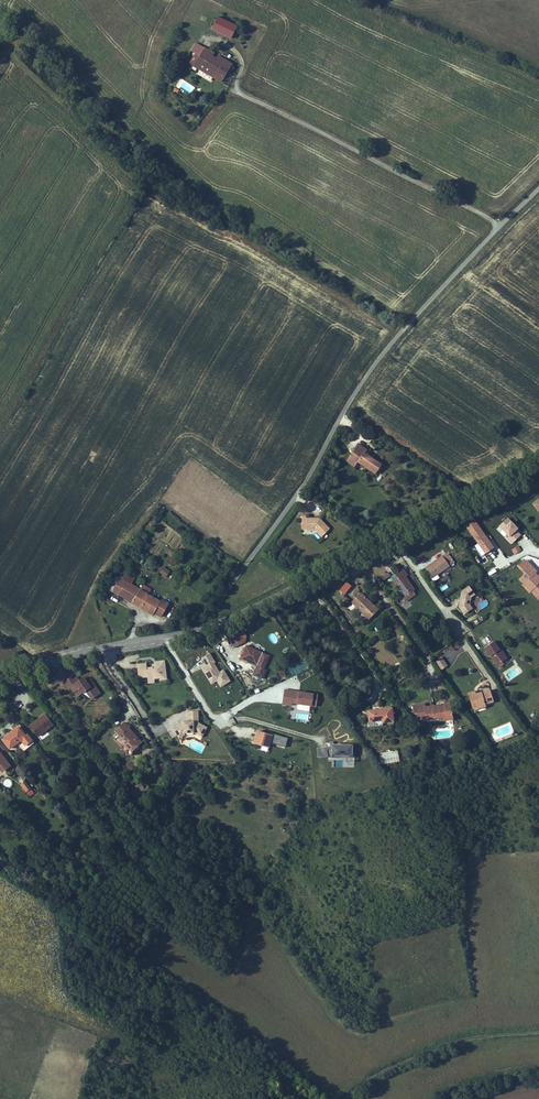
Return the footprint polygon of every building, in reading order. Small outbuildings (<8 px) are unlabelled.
[(229,32),(232,25),(208,14),(202,27),(227,37),(229,32)] [(214,78),(225,61),(212,52),(210,55),(205,52),(207,49),(198,43),(187,62),(198,69),(201,65),(209,69),(206,74),(214,78)] [(358,444),(351,454),(359,459),(357,463),(375,475),(381,465),(365,454),(367,450),(358,444)] [(359,459),(351,454),(346,462),(354,467),(357,463),(359,459)] [(306,516),(302,516),(301,525),(306,525),(306,529),(314,529),(322,536),(329,528),(319,518),(315,518),(315,520),(313,520),(313,518),(306,518),(306,516)] [(519,530),(508,518),(499,527),(508,537),(506,539),(512,545),(521,535),(517,531),(519,530)] [(495,548),(475,521),(466,528),(486,555),(495,548)] [(521,551),(518,546),(512,550),(515,555),(521,551)] [(454,563),(448,553),(425,569),(432,578),(454,563)] [(536,573),(538,572),(527,560),(517,567),(525,574),(519,580),(523,584),(521,585),(530,594),(531,592),(538,601),(538,576),(536,573)] [(164,567),(160,574),(166,578),(170,571),(164,567)] [(397,577),(391,580),(399,591),(400,590),(404,596),(402,598),(405,602),(416,595),(413,591),(415,590),(406,577),(408,575),(404,569),(395,574),(397,577)] [(132,604),(141,589),(132,584),(135,578),(124,571),(120,578),(112,592),(132,604)] [(390,576),(388,572),(380,577),(383,581),(390,576)] [(105,588),(112,592),(120,578),(113,574),(105,588)] [(347,583),(340,591),(345,595),(351,586),(347,583)] [(144,585),(141,589),(149,594),(151,589),(144,585)] [(473,609),(470,605),(471,598),(475,596),(469,587),(462,592),(459,608),(465,615),(473,609)] [(149,594),(141,589),(132,604),(153,616),(155,614),(162,618),(170,604),(162,599),(161,601),(149,594)] [(362,594),(352,604),(369,620),(379,610),(362,594)] [(481,617),(474,621),(477,625),(484,621),(481,617)] [(402,634),(391,620),(388,622),(398,637),(402,634)] [(247,637),(244,631),(227,640),(230,648),(234,649),(246,642),(247,637)] [(462,636),(458,639),(474,663),(479,660),(462,636)] [(485,649),(490,657),(492,656),(499,665),(502,663),(508,659),(501,649),(500,650),(494,642),(485,649)] [(270,657),(246,646),(240,659),(257,666),(252,676),(263,681),(267,672),(264,671),(270,657)] [(210,654),(202,660),(207,667),(202,671),(211,685),(217,682),(221,687),(230,681),(224,671),(220,673),(214,664),(216,663),(210,654)] [(492,656),(490,657),(497,666),(499,665),(492,656)] [(448,666),(442,657),(435,662),(441,670),(448,666)] [(147,663),(138,664),(139,673),(147,672),(147,678),(148,681),(155,680),(160,679),(160,681),(168,680),(165,660),(155,661),(156,664),(157,670),(153,670),(152,667),(147,668),(147,663)] [(306,666),(302,668),(301,662),(292,665),(295,674),(307,670),(306,666)] [(100,693),(90,679),(86,682),(83,678),(79,681),(77,677),(75,678),(78,682),(74,685),(71,681),(70,679),(64,683),(68,690),(71,688),(74,693),(79,689),(82,693),(86,690),(92,699),(100,693)] [(318,695),(285,690),(283,705),(292,706),(292,704),(317,707),(318,695)] [(491,690),(476,694),(475,691),(468,693),(472,708),(478,706),(479,710),(486,708),(486,705),(494,703),(491,690)] [(425,719),(425,721),(439,719),(439,723),(454,721),(452,703),(441,704),(441,705),(426,707),(426,704),(413,705),(414,715),(418,715),(418,720),(425,719)] [(394,722),(392,708),(368,711),(369,723),(381,722),(382,724),(394,722)] [(183,721),(183,723),(174,728),(178,736),(184,732),(185,734),(195,733),(203,737),(208,728),(198,722),(199,721),(199,711),(188,711),(188,721),(183,721)] [(54,726),(45,714),(30,726),(39,737),(54,726)] [(122,744),(126,749),(126,756),(133,757),(133,752),(143,743),(130,729),(132,727),(129,724),(127,726),(124,722),(114,731),(119,736),(117,738),(118,740),(119,739),(123,744),(122,744)] [(27,734),(26,735),(19,727),(2,740),(9,750),(18,744),(25,738),(29,744),(33,741),(27,734)] [(266,735),(258,732),(255,743),(271,748),(272,744),(285,748),(288,739),(267,733),(266,735)] [(34,743),(33,741),(29,744),(25,738),(18,744),(24,751),(34,743)] [(353,759),(354,746),(333,745),(333,742),(330,742),(330,747),(317,748),(318,759),(328,757),(328,758),(353,759)] [(0,751),(0,770),(3,773),(12,766),(0,751)] [(397,751),(380,756),(383,766),(400,761),(397,751)] [(31,789),(25,781),(20,785),(26,793),(27,792),(31,789)] [(128,790),(133,798),(145,790),(140,782),(128,790)]
